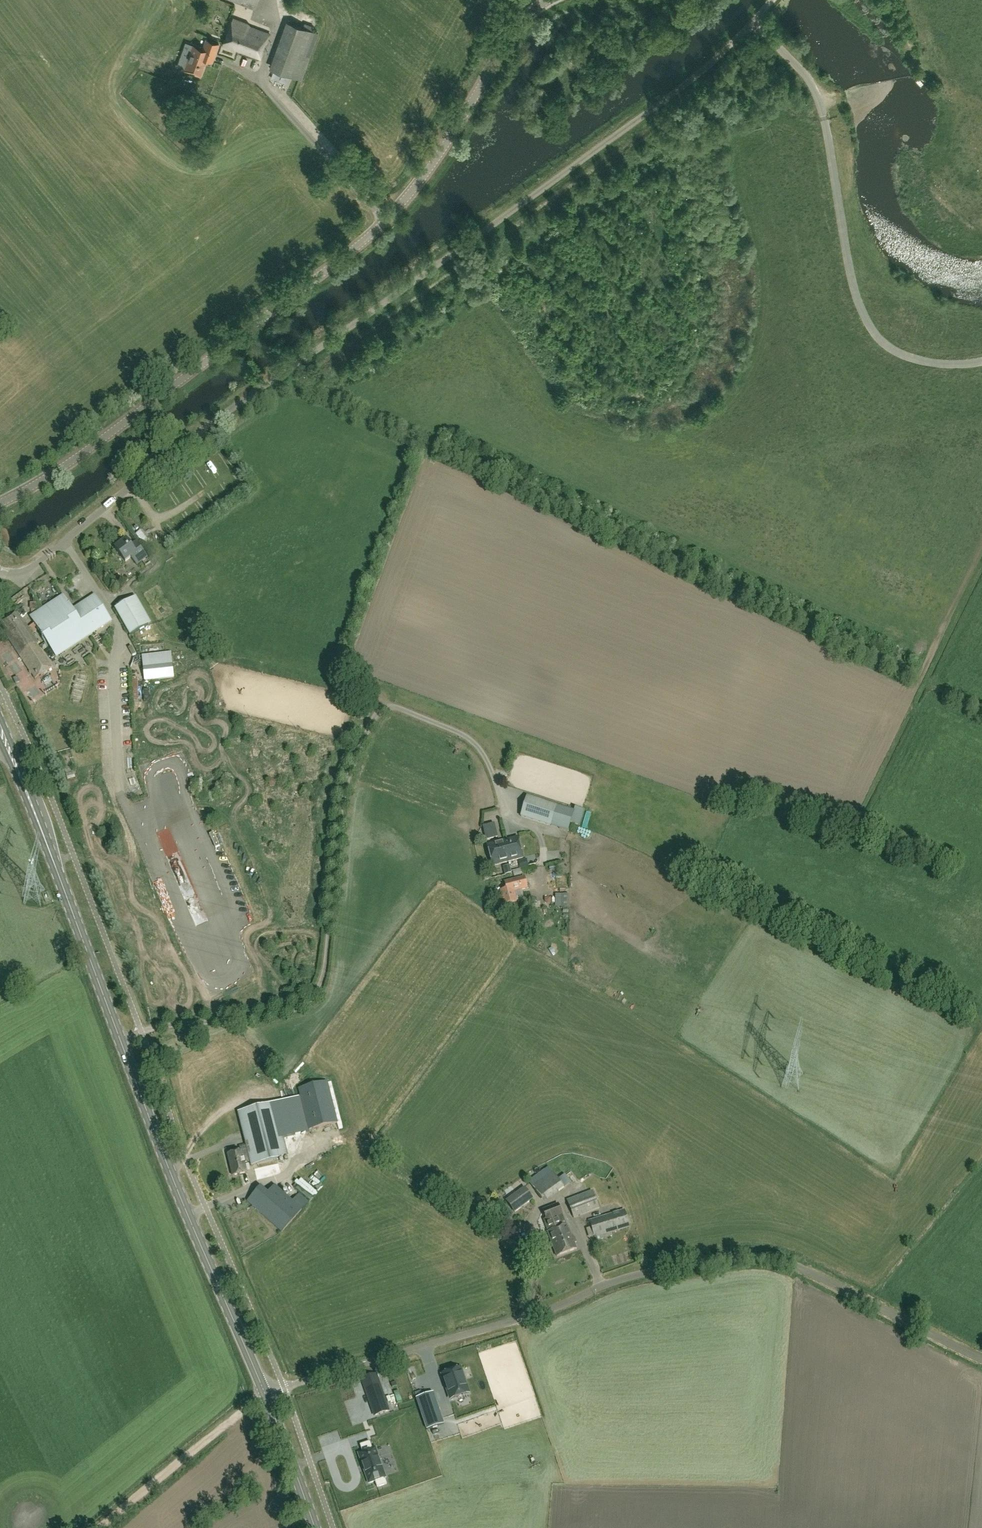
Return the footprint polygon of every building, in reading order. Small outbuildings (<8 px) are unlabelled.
[(257,0),(231,0),(254,9),(257,0)] [(261,58),(270,34),(247,25),(248,23),(233,18),(223,44),(261,58)] [(301,80),(318,33),(289,22),(272,69),(301,80)] [(212,61),(219,43),(206,39),(203,49),(193,45),(185,69),(200,74),(203,64),(205,59),(212,61)] [(134,550),(126,540),(115,549),(125,562),(131,557),(137,565),(147,557),(139,547),(134,550)] [(12,607),(20,604),(17,596),(9,599),(12,607)] [(70,610),(61,596),(28,617),(54,657),(108,622),(92,597),(70,610)] [(129,634),(150,622),(136,596),(114,608),(129,634)] [(40,650),(37,644),(39,643),(26,623),(25,623),(18,612),(0,624),(0,625),(5,632),(16,649),(23,661),(40,650)] [(40,650),(23,661),(31,674),(32,674),(35,679),(52,668),(40,650)] [(143,653),(144,664),(173,663),(172,652),(143,653)] [(145,682),(174,678),(173,664),(143,667),(145,682)] [(520,816),(550,826),(557,806),(527,796),(520,816)] [(483,826),(486,840),(498,837),(495,824),(483,826)] [(504,849),(507,861),(523,858),(518,837),(506,840),(508,848),(504,849)] [(492,865),(507,861),(504,849),(508,848),(506,840),(487,845),(492,865)] [(504,905),(517,901),(514,892),(527,888),(525,877),(505,882),(508,892),(501,894),(504,905)] [(106,885),(109,895),(117,892),(114,883),(106,885)] [(309,1130),(338,1124),(328,1083),(300,1090),(309,1130)] [(251,1164),(288,1156),(284,1138),(296,1135),(288,1100),(239,1112),(247,1144),(239,1146),(240,1151),(227,1154),(232,1176),(247,1172),(245,1163),(251,1161),(251,1164)] [(558,1179),(553,1172),(548,1167),(528,1182),(533,1187),(541,1199),(556,1188),(559,1192),(564,1188),(571,1183),(565,1174),(558,1179)] [(292,1201),(274,1186),(268,1192),(261,1186),(247,1201),(254,1208),(281,1232),(308,1202),(299,1194),(292,1201)] [(515,1212),(533,1199),(525,1187),(507,1200),(515,1212)] [(574,1218),(599,1208),(592,1191),(567,1200),(574,1218)] [(566,1225),(558,1204),(544,1209),(543,1210),(546,1219),(543,1220),(548,1232),(557,1256),(576,1249),(574,1243),(577,1242),(575,1237),(572,1238),(567,1225),(566,1225)] [(604,1239),(603,1236),(629,1227),(624,1210),(589,1221),(595,1238),(596,1241),(604,1239)] [(460,1369),(443,1374),(451,1399),(468,1393),(460,1369)] [(375,1416),(389,1411),(376,1374),(362,1379),(375,1416)] [(444,1424),(433,1393),(416,1398),(427,1430),(444,1424)] [(363,1452),(358,1454),(369,1484),(375,1482),(377,1488),(387,1484),(385,1478),(386,1478),(375,1448),(372,1449),(370,1442),(360,1445),(363,1452)]
